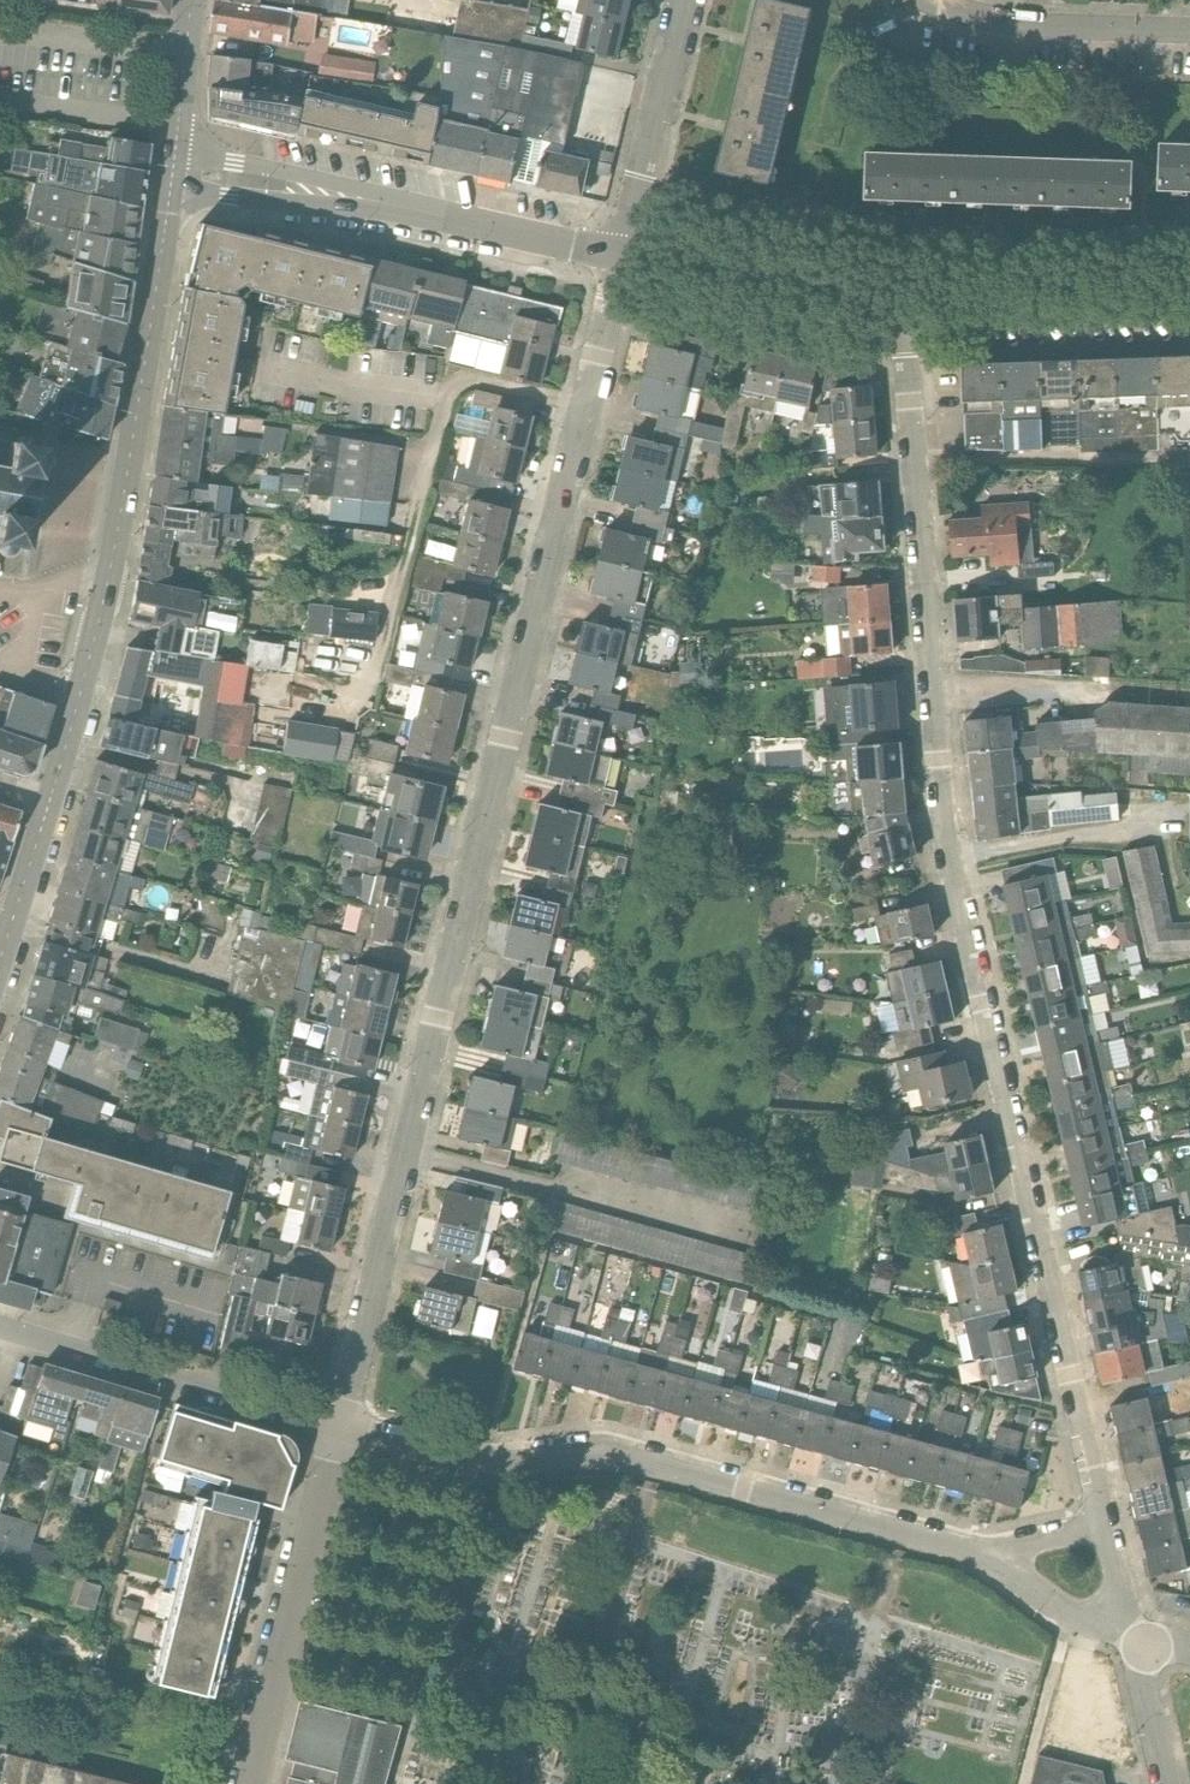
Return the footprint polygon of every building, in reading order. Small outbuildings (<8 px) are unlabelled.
[(164,15),(168,15),(169,0),(59,0),(91,4),(91,3),(118,7),(118,8),(164,15)] [(237,35),(237,38),(289,46),(290,39),(314,42),(318,16),(220,0),(218,0),(215,0),(210,30),(237,35)] [(318,16),(323,17),(326,0),(220,0),(318,16)] [(475,1),(470,0),(461,0),(454,38),(506,47),(519,49),(522,50),(525,35),(526,31),(530,10),(485,2),(475,1)] [(566,12),(572,13),(624,24),(630,0),(569,0),(566,12)] [(791,98),(802,54),(812,10),(772,0),(757,0),(737,85),(716,173),(770,186),(781,141),(791,98)] [(574,46),(573,47),(616,57),(624,24),(572,13),(565,43),(574,46)] [(525,35),(522,50),(541,55),(570,61),(573,47),(574,46),(565,43),(525,35)] [(454,38),(444,37),(440,110),(428,165),(477,176),(492,110),(506,47),(454,38)] [(492,110),(527,118),(541,55),(522,50),(519,49),(506,47),(492,110)] [(322,71),(375,81),(380,58),(326,49),(322,71)] [(583,64),(570,61),(541,55),(527,118),(512,183),(537,189),(541,168),(539,167),(540,162),(542,163),(545,150),(555,153),(556,144),(565,146),(583,64)] [(294,135),(302,98),(294,97),(295,92),(272,91),(275,65),(253,62),(253,61),(214,56),(211,90),(228,120),(294,135)] [(428,165),(440,110),(414,103),(412,113),(304,90),(302,98),(294,135),(428,165)] [(512,183),(527,118),(492,110),(477,176),(512,183)] [(57,156),(145,172),(149,144),(109,138),(107,148),(60,140),(57,156)] [(1161,145),(1160,190),(1189,191),(1189,146),(1161,145)] [(545,190),(583,198),(591,161),(555,153),(545,150),(542,163),(540,162),(539,167),(541,168),(537,189),(545,191),(545,190)] [(92,197),(141,205),(145,172),(57,156),(32,151),(28,169),(46,173),(44,182),(62,185),(63,179),(82,183),(83,178),(95,180),(92,197)] [(1043,205),(1092,207),(1131,208),(1132,164),(1044,160),(956,157),(868,154),(867,200),(955,203),(1043,205)] [(42,225),(136,244),(141,205),(92,197),(48,187),(35,184),(28,219),(42,223),(42,225)] [(184,284),(213,289),(228,231),(199,224),(184,284)] [(111,274),(132,281),(136,244),(42,225),(34,252),(51,256),(71,262),(70,262),(73,263),(99,271),(111,274)] [(232,293),(244,286),(255,238),(228,231),(213,289),(232,293)] [(247,291),(300,303),(314,246),(256,231),(255,238),(244,286),(247,291)] [(300,303),(329,310),(343,253),(314,246),(300,303)] [(398,352),(407,319),(418,272),(343,253),(329,310),(357,316),(358,312),(398,322),(394,336),(392,335),(388,352),(398,352)] [(76,311),(125,325),(132,281),(111,274),(99,271),(73,263),(66,308),(76,311)] [(454,324),(464,286),(464,283),(418,272),(407,319),(453,330),(454,324)] [(232,355),(237,326),(241,305),(232,293),(213,289),(184,284),(174,345),(232,355)] [(510,328),(498,378),(539,388),(554,327),(541,324),(545,305),(464,286),(454,324),(479,330),(482,321),(510,328)] [(65,347),(114,362),(125,325),(76,311),(65,347)] [(65,347),(2,326),(0,334),(0,356),(35,367),(44,369),(63,374),(60,385),(113,406),(122,363),(114,362),(65,347)] [(646,378),(688,388),(703,391),(708,372),(712,373),(718,345),(674,334),(670,348),(654,344),(646,378)] [(222,416),(227,385),(232,355),(174,345),(163,407),(222,416)] [(756,353),(747,396),(748,396),(746,407),(774,414),(777,402),(786,359),(756,353)] [(1158,436),(1175,436),(1176,454),(1189,453),(1189,357),(1156,358),(1158,436)] [(1148,436),(1158,436),(1156,358),(1117,360),(1120,452),(1149,451),(1148,436)] [(777,402),(808,409),(814,383),(812,382),(815,365),(786,359),(777,402)] [(1081,453),(1120,452),(1117,360),(1078,361),(1080,411),(1081,453)] [(1042,413),(1080,411),(1078,361),(1039,362),(1042,413)] [(1043,450),(1042,413),(1039,362),(1002,364),(1005,451),(1010,452),(1043,450)] [(965,450),(1005,451),(1002,364),(962,365),(964,415),(965,450)] [(113,406),(60,385),(41,378),(44,369),(35,367),(32,375),(33,376),(19,413),(40,421),(46,405),(62,411),(61,414),(79,421),(75,431),(105,440),(113,406)] [(834,425),(874,422),(871,388),(852,390),(850,374),(829,369),(825,389),(831,391),(834,425)] [(658,428),(689,436),(693,420),(682,418),(688,388),(646,378),(638,409),(661,415),(658,428)] [(485,441),(522,450),(529,418),(508,413),(511,399),(475,390),(472,405),(492,410),(485,441)] [(737,449),(746,407),(748,396),(747,396),(733,393),(725,429),(722,445),(737,449)] [(215,434),(219,434),(222,416),(163,407),(157,441),(213,449),(215,434)] [(460,409),(455,426),(478,433),(484,416),(460,409)] [(800,433),(814,436),(818,413),(805,411),(800,433)] [(722,445),(725,429),(693,420),(689,436),(702,440),(722,445)] [(840,468),(839,458),(877,455),(874,422),(834,425),(836,454),(827,455),(827,451),(809,452),(805,471),(840,468)] [(624,470),(666,480),(678,483),(689,436),(658,428),(655,442),(632,437),(624,470)] [(277,492),(356,501),(390,504),(398,448),(314,433),(308,478),(280,475),(277,492)] [(215,434),(213,449),(235,452),(237,436),(219,434),(215,434)] [(24,548),(28,522),(31,522),(39,475),(36,474),(41,448),(27,446),(28,444),(27,440),(24,437),(21,437),(19,438),(16,441),(15,442),(0,439),(0,543),(24,548)] [(453,482),(486,491),(489,476),(514,482),(522,450),(485,441),(484,440),(477,472),(457,467),(453,482)] [(152,476),(186,482),(193,483),(196,462),(211,465),(213,449),(157,441),(152,476)] [(233,467),(235,452),(213,449),(211,465),(233,467)] [(636,521),(667,529),(670,513),(659,510),(666,480),(624,470),(616,502),(639,507),(636,521)] [(148,502),(227,514),(231,487),(193,483),(186,482),(152,476),(148,502)] [(459,534),(499,544),(507,511),(482,505),(486,491),(453,482),(440,479),(436,494),(466,502),(459,534)] [(845,521),(882,519),(879,484),(858,486),(857,483),(827,486),(828,495),(824,495),(825,517),(845,521)] [(352,529),(384,534),(387,515),(388,515),(390,504),(356,501),(352,529)] [(142,543),(136,581),(166,587),(170,569),(164,568),(168,542),(172,543),(172,559),(211,562),(213,539),(238,541),(241,515),(227,514),(148,502),(142,543)] [(992,566),(1035,563),(1030,503),(981,507),(983,519),(950,522),(952,557),(991,554),(992,566)] [(832,544),(833,562),(858,560),(858,553),(885,550),(882,519),(845,521),(825,517),(806,515),(804,535),(823,536),(823,544),(832,544)] [(601,562),(644,573),(652,542),(663,545),(667,529),(636,521),(632,535),(609,529),(601,562)] [(414,572),(443,579),(463,584),(466,570),(492,576),(499,544),(459,534),(451,564),(418,556),(414,572)] [(613,614),(643,621),(654,575),(644,573),(601,562),(594,594),(617,600),(613,614)] [(813,583),(841,584),(842,568),(814,567),(813,583)] [(443,579),(414,572),(410,588),(439,595),(443,579)] [(124,647),(128,647),(153,651),(209,660),(263,669),(267,642),(238,638),(245,600),(198,592),(166,587),(136,581),(129,620),(124,647)] [(851,624),(890,622),(887,586),(848,589),(851,624)] [(435,626),(435,627),(477,636),(484,604),(442,594),(435,626)] [(959,643),(1002,640),(1001,626),(1022,624),(1024,650),(1123,642),(1122,626),(1153,626),(1153,602),(1119,602),(1119,601),(1004,610),(1003,596),(956,600),(959,643)] [(326,636),(378,639),(379,617),(330,614),(326,636)] [(580,653),(620,663),(627,633),(640,636),(643,621),(613,614),(610,628),(587,623),(580,653)] [(852,676),(851,656),(892,653),(890,622),(851,624),(838,625),(841,658),(823,659),(824,678),(852,676)] [(435,627),(428,660),(469,669),(477,636),(435,627)] [(128,647),(114,694),(139,700),(146,675),(205,686),(209,660),(153,651),(128,647)] [(592,704),(618,711),(622,697),(612,694),(620,663),(580,653),(572,686),(595,691),(592,704)] [(961,670),(1062,676),(1061,660),(1026,662),(1026,663),(1002,655),(977,657),(974,659),(960,660),(961,670)] [(199,720),(196,737),(226,743),(245,748),(249,748),(254,706),(267,708),(267,706),(273,670),(263,669),(209,660),(205,686),(199,720)] [(383,683),(413,689),(414,684),(417,671),(387,663),(383,683)] [(850,686),(854,732),(898,728),(895,683),(850,686)] [(437,690),(414,684),(413,689),(405,717),(411,719),(455,729),(463,696),(437,690)] [(2,730),(42,743),(54,706),(14,692),(2,730)] [(1095,711),(1096,718),(1064,721),(1067,751),(1189,760),(1189,708),(1112,702),(1095,711)] [(557,746),(597,755),(605,723),(633,730),(637,716),(618,711),(592,704),(588,719),(565,713),(557,746)] [(1040,747),(1037,732),(1021,734),(1019,716),(966,721),(969,754),(1040,747)] [(101,746),(164,760),(182,765),(185,756),(178,754),(183,734),(158,729),(109,718),(101,746)] [(411,719),(404,753),(447,763),(455,729),(411,719)] [(290,722),(284,753),(349,764),(351,754),(356,734),(290,722)] [(42,743),(2,730),(0,729),(0,769),(25,777),(34,771),(42,743)] [(365,757),(394,765),(398,747),(369,740),(365,757)] [(245,748),(226,743),(223,755),(243,759),(245,748)] [(834,782),(903,777),(900,743),(857,747),(856,744),(831,746),(832,760),(848,760),(849,778),(833,779),(834,782)] [(561,794),(606,805),(615,807),(619,792),(606,789),(613,759),(597,755),(557,746),(550,777),(564,780),(561,794)] [(973,789),(1017,784),(1018,784),(1015,759),(1022,758),(1022,761),(1041,758),(1041,750),(1040,747),(969,754),(973,789)] [(385,782),(386,776),(392,777),(394,765),(365,757),(351,754),(349,764),(346,773),(385,782)] [(87,794),(134,808),(139,791),(188,805),(193,789),(144,775),(96,761),(87,794)] [(388,812),(433,823),(441,789),(396,778),(392,777),(386,776),(385,782),(379,810),(388,812)] [(865,815),(906,813),(903,777),(834,782),(836,818),(864,815),(865,815)] [(261,798),(288,805),(291,790),(264,784),(261,798)] [(982,839),(1027,829),(1052,826),(1052,827),(1119,820),(1117,791),(1082,794),(1083,793),(1049,796),(1049,793),(1018,797),(1017,784),(973,789),(976,819),(982,839)] [(77,826),(125,840),(142,844),(145,831),(167,837),(171,819),(134,808),(87,794),(77,826)] [(536,836),(585,848),(593,817),(603,818),(606,805),(561,794),(557,808),(543,804),(536,836)] [(285,819),(287,811),(288,805),(261,798),(257,812),(285,819)] [(21,812),(0,805),(0,882),(21,812)] [(354,854),(374,859),(377,848),(424,859),(433,823),(388,812),(379,810),(371,841),(332,832),(328,848),(342,851),(354,854)] [(254,825),(282,832),(285,819),(257,812),(254,825)] [(877,867),(877,865),(916,856),(909,826),(908,826),(906,813),(865,815),(866,822),(861,823),(863,832),(858,833),(863,854),(871,853),(874,868),(877,867)] [(250,840),(278,847),(282,832),(254,825),(250,840)] [(67,858),(116,872),(125,840),(77,826),(67,858)] [(548,887),(574,894),(585,848),(536,836),(528,868),(551,873),(548,887)] [(1173,923),(1155,845),(1123,852),(1147,958),(1189,956),(1189,923),(1173,923)] [(254,863),(269,867),(273,849),(259,846),(254,863)] [(376,875),(379,876),(382,861),(374,859),(354,854),(350,869),(376,875)] [(615,870),(625,875),(628,859),(618,857),(615,870)] [(58,889),(106,904),(116,872),(67,858),(58,889)] [(1013,912),(1056,903),(1049,875),(1058,873),(1054,858),(1023,865),(1026,879),(1004,885),(1004,887),(1007,886),(1013,912)] [(204,876),(225,882),(229,868),(208,862),(204,876)] [(126,887),(142,892),(145,879),(129,875),(126,887)] [(418,885),(379,876),(376,875),(368,906),(410,916),(418,885)] [(514,927),(553,937),(561,905),(571,907),(574,894),(548,887),(545,901),(521,895),(514,927)] [(48,922),(97,936),(102,918),(117,923),(118,920),(133,925),(136,912),(106,904),(58,889),(48,922)] [(1019,941),(1094,924),(1092,913),(1071,918),(1067,901),(1056,903),(1013,912),(1010,913),(1011,915),(1013,915),(1019,941)] [(311,942),(322,946),(359,955),(362,940),(402,949),(410,916),(368,906),(362,905),(355,937),(315,927),(311,942)] [(909,909),(916,939),(934,935),(927,905),(909,909)] [(1136,914),(1119,918),(1124,944),(1141,941),(1136,914)] [(43,941),(91,955),(97,936),(48,922),(43,941)] [(1026,971),(1081,958),(1077,941),(1097,936),(1094,924),(1019,941),(1017,941),(1017,943),(1020,943),(1026,969),(1024,970),(1024,972),(1026,971)] [(287,1012),(294,983),(305,941),(244,926),(227,995),(287,1012)] [(526,978),(553,984),(556,970),(546,968),(553,937),(514,927),(506,959),(530,964),(526,978)] [(33,974),(99,993),(104,974),(90,969),(94,956),(91,955),(43,941),(33,974)] [(294,983),(312,988),(322,946),(311,942),(305,941),(294,983)] [(1136,975),(1146,973),(1140,945),(1130,948),(1136,975)] [(908,1000),(947,991),(941,961),(917,967),(913,950),(890,955),(894,972),(901,970),(908,1000)] [(1032,997),(1107,981),(1105,970),(1085,975),(1081,958),(1026,971),(1032,997)] [(335,995),(387,1008),(395,975),(355,965),(355,967),(343,964),(335,995)] [(121,1016),(125,1001),(104,994),(99,993),(33,974),(24,1004),(66,1016),(70,1002),(121,1016)] [(492,1018),(543,1030),(551,998),(549,998),(553,984),(526,978),(523,992),(500,986),(492,1018)] [(1040,1028),(1094,1015),(1090,998),(1110,993),(1107,981),(1032,997),(1030,998),(1031,1000),(1033,1000),(1039,1026),(1037,1026),(1037,1028),(1040,1028)] [(286,1016),(304,1020),(312,988),(294,983),(287,1012),(286,1016)] [(894,1032),(898,1052),(934,1044),(930,1027),(954,1021),(947,991),(908,1000),(893,1003),(900,1031),(894,1032)] [(344,1030),(380,1038),(387,1008),(335,995),(328,1025),(340,1028),(340,1029),(344,1030)] [(1046,1056),(1121,1038),(1118,1027),(1098,1031),(1094,1015),(1040,1028),(1046,1054),(1043,1055),(1044,1057),(1046,1056)] [(42,1062),(59,1069),(72,1035),(19,1016),(7,1050),(42,1062)] [(94,1039),(132,1051),(140,1030),(101,1017),(94,1039)] [(505,1067),(547,1078),(551,1064),(536,1060),(543,1030),(492,1018),(484,1050),(508,1055),(505,1067)] [(344,1030),(337,1060),(373,1069),(380,1038),(344,1030)] [(1053,1085),(1095,1074),(1092,1058),(1104,1056),(1103,1054),(1123,1049),(1121,1038),(1046,1056),(1052,1082),(1050,1083),(1050,1085),(1053,1085)] [(25,1108),(42,1062),(7,1050),(0,1067),(0,1098),(25,1108)] [(303,1065),(330,1072),(334,1057),(307,1050),(303,1065)] [(964,1063),(948,1067),(944,1051),(898,1062),(905,1091),(921,1088),(925,1107),(972,1096),(964,1063)] [(287,1075),(327,1085),(330,1072),(303,1065),(291,1062),(287,1075)] [(470,1108),(509,1118),(517,1087),(543,1094),(547,1078),(505,1067),(501,1083),(478,1077),(470,1108)] [(1059,1113),(1134,1095),(1131,1084),(1111,1089),(1107,1071),(1095,1074),(1053,1085),(1059,1111),(1056,1111),(1057,1113),(1059,1113)] [(63,1087),(51,1118),(90,1134),(102,1103),(63,1087)] [(326,1118),(359,1126),(366,1095),(334,1087),(326,1118)] [(1066,1141),(1120,1128),(1116,1111),(1136,1106),(1134,1095),(1059,1113),(1065,1139),(1063,1140),(1063,1142),(1066,1141)] [(229,1191),(46,1138),(51,1118),(25,1108),(0,1098),(0,1139),(2,1140),(0,1147),(0,1162),(72,1183),(62,1217),(209,1260),(229,1191)] [(482,1161),(508,1168),(520,1120),(509,1118),(470,1108),(462,1141),(486,1146),(482,1161)] [(111,1127),(134,1134),(137,1125),(114,1118),(111,1127)] [(326,1118),(318,1151),(351,1159),(359,1126),(326,1118)] [(1072,1170),(1147,1152),(1144,1140),(1124,1145),(1120,1128),(1066,1141),(1072,1167),(1070,1168),(1070,1170),(1072,1170)] [(981,1135),(945,1143),(948,1155),(911,1163),(908,1147),(914,1146),(910,1130),(886,1135),(886,1136),(873,1135),(872,1147),(864,1146),(862,1159),(885,1162),(934,1176),(988,1163),(981,1135)] [(556,1162),(569,1165),(575,1137),(561,1134),(556,1162)] [(168,1144),(191,1151),(194,1142),(171,1135),(168,1144)] [(569,1165),(583,1168),(589,1140),(575,1137),(569,1165)] [(583,1168),(597,1172),(603,1144),(589,1140),(583,1168)] [(281,1157),(308,1164),(312,1150),(285,1143),(281,1157)] [(597,1172),(611,1175),(617,1147),(603,1144),(597,1172)] [(611,1175),(624,1179),(630,1151),(617,1147),(611,1175)] [(624,1179),(638,1182),(644,1154),(630,1151),(624,1179)] [(1079,1198),(1133,1184),(1129,1167),(1150,1162),(1147,1152),(1072,1170),(1079,1196),(1076,1196),(1077,1198),(1079,1198)] [(638,1182),(652,1185),(658,1157),(644,1154),(638,1182)] [(236,1164),(248,1167),(250,1158),(239,1155),(236,1164)] [(278,1171),(305,1178),(308,1164),(281,1157),(278,1171)] [(652,1185),(666,1189),(672,1161),(658,1157),(652,1185)] [(934,1176),(885,1162),(862,1159),(854,1159),(851,1185),(883,1189),(884,1178),(914,1188),(939,1192),(956,1189),(958,1200),(994,1192),(988,1163),(934,1176)] [(666,1189),(680,1192),(686,1164),(672,1161),(666,1189)] [(680,1192),(693,1195),(699,1167),(686,1164),(680,1192)] [(693,1195),(707,1199),(713,1171),(699,1167),(693,1195)] [(707,1199),(721,1202),(727,1174),(713,1171),(707,1199)] [(721,1202),(735,1206),(741,1177),(727,1174),(721,1202)] [(764,1183),(755,1181),(741,1177),(735,1206),(749,1209),(762,1212),(764,1183)] [(303,1211),(337,1219),(344,1188),(311,1180),(303,1211)] [(442,1223),(481,1232),(489,1201),(500,1204),(503,1188),(477,1181),(473,1196),(450,1191),(442,1223)] [(1119,1236),(1161,1242),(1157,1224),(1173,1221),(1170,1207),(1140,1213),(1133,1184),(1079,1198),(1085,1224),(1083,1225),(1083,1227),(1115,1219),(1119,1236)] [(28,1311),(34,1291),(50,1296),(71,1223),(69,1223),(69,1224),(30,1213),(32,1207),(26,1206),(28,1197),(27,1196),(26,1197),(7,1192),(0,1189),(0,1302),(28,1311)] [(544,1228),(554,1231),(561,1203),(547,1199),(540,1226),(544,1228)] [(554,1231),(568,1235),(575,1207),(561,1203),(554,1231)] [(568,1235),(582,1239),(589,1211),(575,1207),(568,1235)] [(303,1211),(295,1244),(328,1252),(337,1219),(303,1211)] [(582,1239),(596,1243),(603,1214),(589,1211),(582,1239)] [(971,1265),(1009,1256),(1002,1224),(979,1230),(975,1213),(949,1220),(953,1237),(964,1234),(971,1265)] [(596,1243),(610,1247),(617,1218),(603,1214),(596,1243)] [(610,1247),(624,1250),(631,1222),(617,1218),(610,1247)] [(624,1250),(639,1254),(646,1226),(631,1222),(624,1250)] [(478,1281),(481,1281),(484,1266),(474,1263),(481,1232),(442,1223),(435,1254),(448,1257),(444,1272),(478,1281)] [(639,1254),(653,1258),(660,1230),(646,1226),(639,1254)] [(653,1258),(667,1262),(674,1234),(660,1230),(653,1258)] [(667,1262),(681,1266),(688,1238),(674,1234),(667,1262)] [(259,1250),(269,1253),(286,1257),(289,1243),(262,1236),(259,1250)] [(1129,1291),(1148,1294),(1140,1258),(1183,1265),(1181,1282),(1189,1283),(1189,1246),(1161,1242),(1119,1236),(1123,1253),(1114,1255),(1116,1263),(1114,1264),(1113,1259),(1083,1266),(1084,1271),(1081,1272),(1087,1300),(1129,1291)] [(681,1266),(695,1270),(702,1242),(688,1238),(681,1266)] [(695,1270),(709,1274),(716,1246),(702,1242),(695,1270)] [(321,1283),(281,1274),(278,1283),(262,1279),(269,1253),(259,1250),(240,1246),(228,1295),(233,1296),(313,1315),(321,1283)] [(709,1274),(723,1278),(730,1250),(716,1246),(709,1274)] [(723,1278),(737,1282),(744,1254),(730,1250),(723,1278)] [(737,1282),(755,1287),(757,1257),(744,1254),(737,1282)] [(963,1320),(999,1313),(996,1296),(1018,1291),(1009,1256),(971,1265),(949,1262),(959,1304),(963,1320)] [(481,1281),(478,1281),(474,1299),(426,1287),(418,1321),(469,1334),(477,1301),(520,1312),(526,1292),(481,1281)] [(1135,1324),(1161,1328),(1168,1328),(1164,1315),(1165,1297),(1148,1294),(1129,1291),(1087,1300),(1095,1333),(1135,1324)] [(221,1349),(237,1353),(290,1366),(295,1343),(306,1346),(313,1315),(233,1296),(221,1349)] [(546,1322),(558,1325),(563,1307),(551,1303),(546,1322)] [(563,1307),(558,1325),(570,1329),(575,1310),(563,1307)] [(978,1361),(1031,1348),(1025,1323),(1003,1328),(999,1313),(963,1320),(963,1321),(974,1362),(978,1361)] [(601,1337),(614,1341),(619,1321),(607,1318),(601,1337)] [(614,1341),(626,1345),(632,1325),(619,1321),(614,1341)] [(558,1325),(546,1322),(541,1337),(525,1332),(515,1370),(534,1375),(534,1374),(544,1377),(558,1325)] [(1140,1344),(1158,1340),(1163,1339),(1161,1328),(1135,1324),(1095,1333),(1100,1353),(1140,1344)] [(575,1330),(570,1329),(558,1325),(544,1377),(554,1379),(553,1380),(572,1385),(586,1334),(586,1333),(575,1330)] [(600,1392),(614,1341),(601,1337),(586,1334),(572,1385),(590,1390),(590,1389),(600,1392)] [(658,1353),(670,1357),(676,1337),(663,1334),(658,1353)] [(676,1337),(670,1357),(683,1360),(688,1341),(676,1337)] [(1189,1378),(1189,1362),(1164,1368),(1158,1340),(1140,1344),(1100,1353),(1098,1353),(1106,1384),(1150,1373),(1153,1386),(1189,1378)] [(641,1349),(626,1345),(614,1341),(600,1392),(610,1395),(609,1396),(627,1401),(641,1349)] [(1037,1377),(1031,1348),(978,1361),(981,1375),(984,1374),(988,1390),(1002,1394),(1042,1401),(1037,1377)] [(656,1407),(670,1357),(658,1353),(641,1349),(627,1401),(646,1406),(646,1405),(656,1407)] [(732,1353),(719,1349),(713,1369),(726,1373),(732,1353)] [(732,1353),(726,1373),(738,1376),(744,1356),(732,1353)] [(697,1364),(683,1360),(670,1357),(656,1407),(666,1410),(665,1411),(683,1415),(697,1364)] [(27,1421),(43,1368),(30,1364),(22,1390),(10,1386),(3,1407),(2,1413),(27,1421)] [(43,1368),(27,1421),(50,1428),(47,1438),(60,1442),(73,1399),(82,1401),(89,1377),(44,1364),(43,1368)] [(769,1384),(782,1387),(787,1368),(774,1365),(769,1384)] [(787,1368),(782,1387),(794,1391),(799,1372),(787,1368)] [(94,1435),(107,1439),(123,1388),(89,1377),(82,1401),(83,1402),(79,1415),(99,1421),(94,1435)] [(712,1423),(723,1386),(694,1379),(684,1416),(702,1421),(702,1420),(712,1423)] [(778,1402),(782,1387),(769,1384),(754,1379),(750,1394),(740,1432),(758,1436),(759,1435),(768,1438),(778,1402)] [(825,1399),(838,1403),(843,1383),(830,1380),(825,1399)] [(843,1383),(838,1403),(850,1407),(856,1387),(843,1383)] [(721,1426),(740,1432),(750,1394),(723,1386),(712,1423),(722,1425),(721,1426)] [(108,1489),(123,1439),(145,1445),(159,1399),(123,1388),(107,1439),(94,1485),(108,1489)] [(834,1417),(838,1403),(825,1399),(810,1395),(806,1409),(805,1409),(795,1447),(814,1452),(815,1451),(824,1453),(834,1417)] [(881,1415),(893,1418),(899,1399),(887,1395),(881,1415)] [(1189,1419),(1189,1418),(1189,1405),(1167,1411),(1166,1409),(1152,1413),(1148,1398),(1110,1406),(1115,1426),(1116,1426),(1118,1435),(1189,1419)] [(899,1399),(893,1418),(906,1422),(911,1402),(899,1399)] [(777,1442),(795,1447),(805,1409),(778,1402),(768,1438),(778,1441),(777,1442)] [(235,1608),(242,1577),(249,1549),(256,1520),(250,1519),(252,1510),(254,1503),(280,1509),(293,1465),(294,1459),(294,1453),(292,1446),(288,1441),(283,1437),(277,1435),(245,1425),(211,1414),(175,1403),(159,1457),(195,1467),(226,1477),(223,1491),(212,1488),(210,1498),(208,1506),(200,1504),(194,1532),(187,1560),(179,1591),(172,1621),(165,1651),(157,1683),(213,1697),(220,1668),(227,1638),(235,1608)] [(949,1434),(954,1414),(943,1411),(937,1431),(949,1434)] [(955,1414),(949,1434),(962,1437),(968,1418),(955,1414)] [(833,1457),(852,1462),(862,1425),(834,1417),(824,1453),(834,1456),(833,1457)] [(1161,1455),(1158,1439),(1189,1431),(1189,1423),(1189,1419),(1118,1435),(1121,1445),(1120,1445),(1124,1464),(1161,1455)] [(871,1466),(880,1469),(890,1432),(862,1425),(852,1462),(870,1467),(871,1466)] [(1006,1448),(1011,1430),(999,1426),(994,1445),(1006,1448)] [(17,1437),(0,1430),(0,1482),(17,1437)] [(1001,1463),(991,1499),(1002,1502),(1002,1503),(1021,1509),(1031,1471),(1015,1467),(1024,1433),(1011,1430),(1006,1448),(1001,1463)] [(890,1473),(908,1478),(918,1440),(890,1432),(880,1469),(890,1471),(890,1473)] [(927,1482),(935,1484),(945,1448),(918,1440),(908,1478),(926,1483),(927,1482)] [(965,1493),(975,1456),(945,1448),(935,1484),(946,1487),(946,1488),(965,1493)] [(1189,1478),(1189,1465),(1165,1471),(1161,1455),(1124,1464),(1128,1482),(1129,1482),(1132,1492),(1189,1478)] [(991,1499),(1001,1463),(975,1456),(965,1493),(982,1498),(983,1497),(991,1499)] [(1175,1512),(1189,1508),(1185,1492),(1189,1491),(1189,1478),(1132,1492),(1134,1502),(1133,1502),(1137,1521),(1175,1512)] [(1189,1538),(1189,1525),(1178,1527),(1175,1512),(1137,1521),(1142,1539),(1143,1539),(1145,1549),(1189,1538)] [(34,1542),(38,1526),(0,1515),(0,1554),(28,1562),(34,1542)] [(1151,1578),(1189,1569),(1189,1538),(1145,1549),(1147,1558),(1146,1558),(1151,1578)] [(66,1572),(70,1558),(43,1550),(44,1545),(34,1542),(28,1562),(66,1572)] [(288,1783),(384,1783),(399,1725),(301,1701),(286,1760),(295,1762),(291,1777),(290,1777),(288,1783)] [(7,1750),(1,1783),(186,1783),(7,1750)] [(1103,1771),(1038,1755),(1031,1783),(1106,1783),(1103,1771)]
